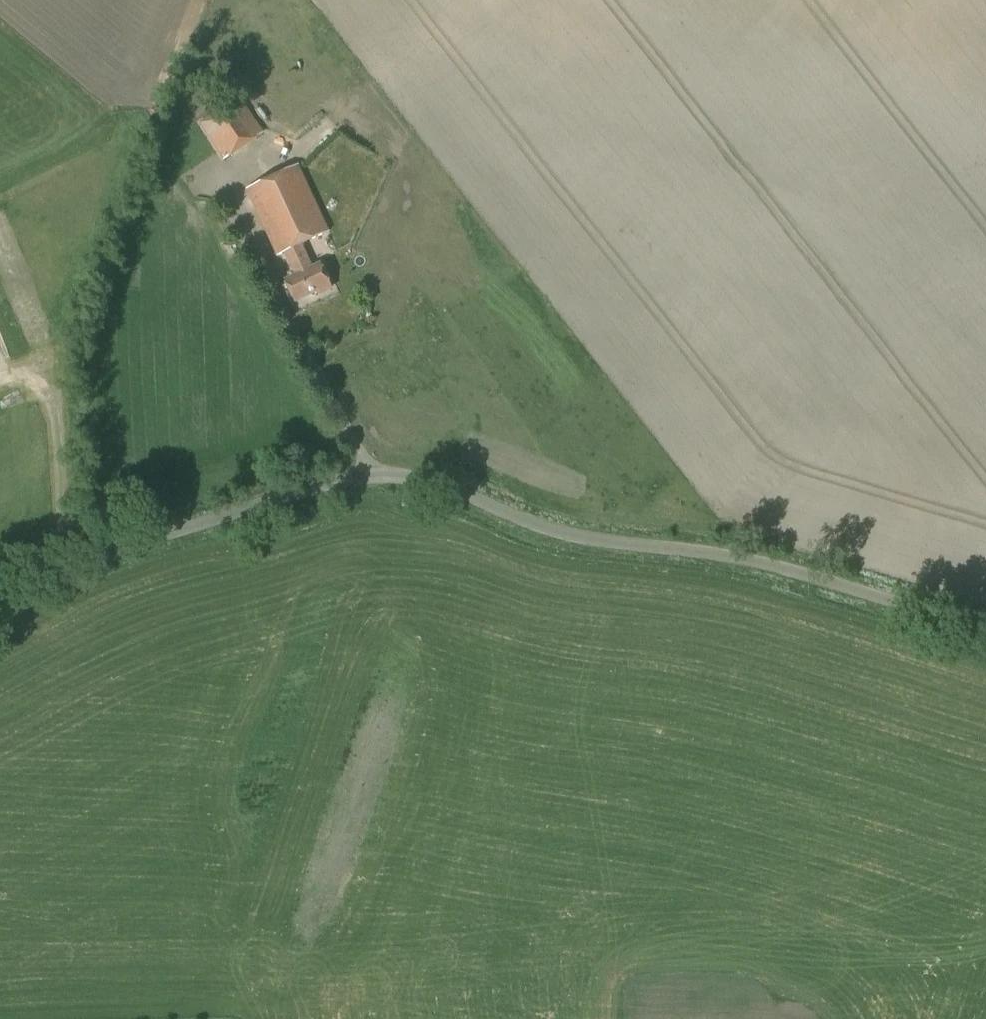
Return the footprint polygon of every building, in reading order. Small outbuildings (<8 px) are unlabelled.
[(263,132),(243,103),(240,98),(202,124),(207,131),(218,153),(223,159),(263,132)] [(281,246),(295,275),(285,280),(295,302),(317,292),(318,295),(332,289),(320,264),(313,267),(303,245),(330,232),(299,164),(246,189),(274,249),(281,246)]
